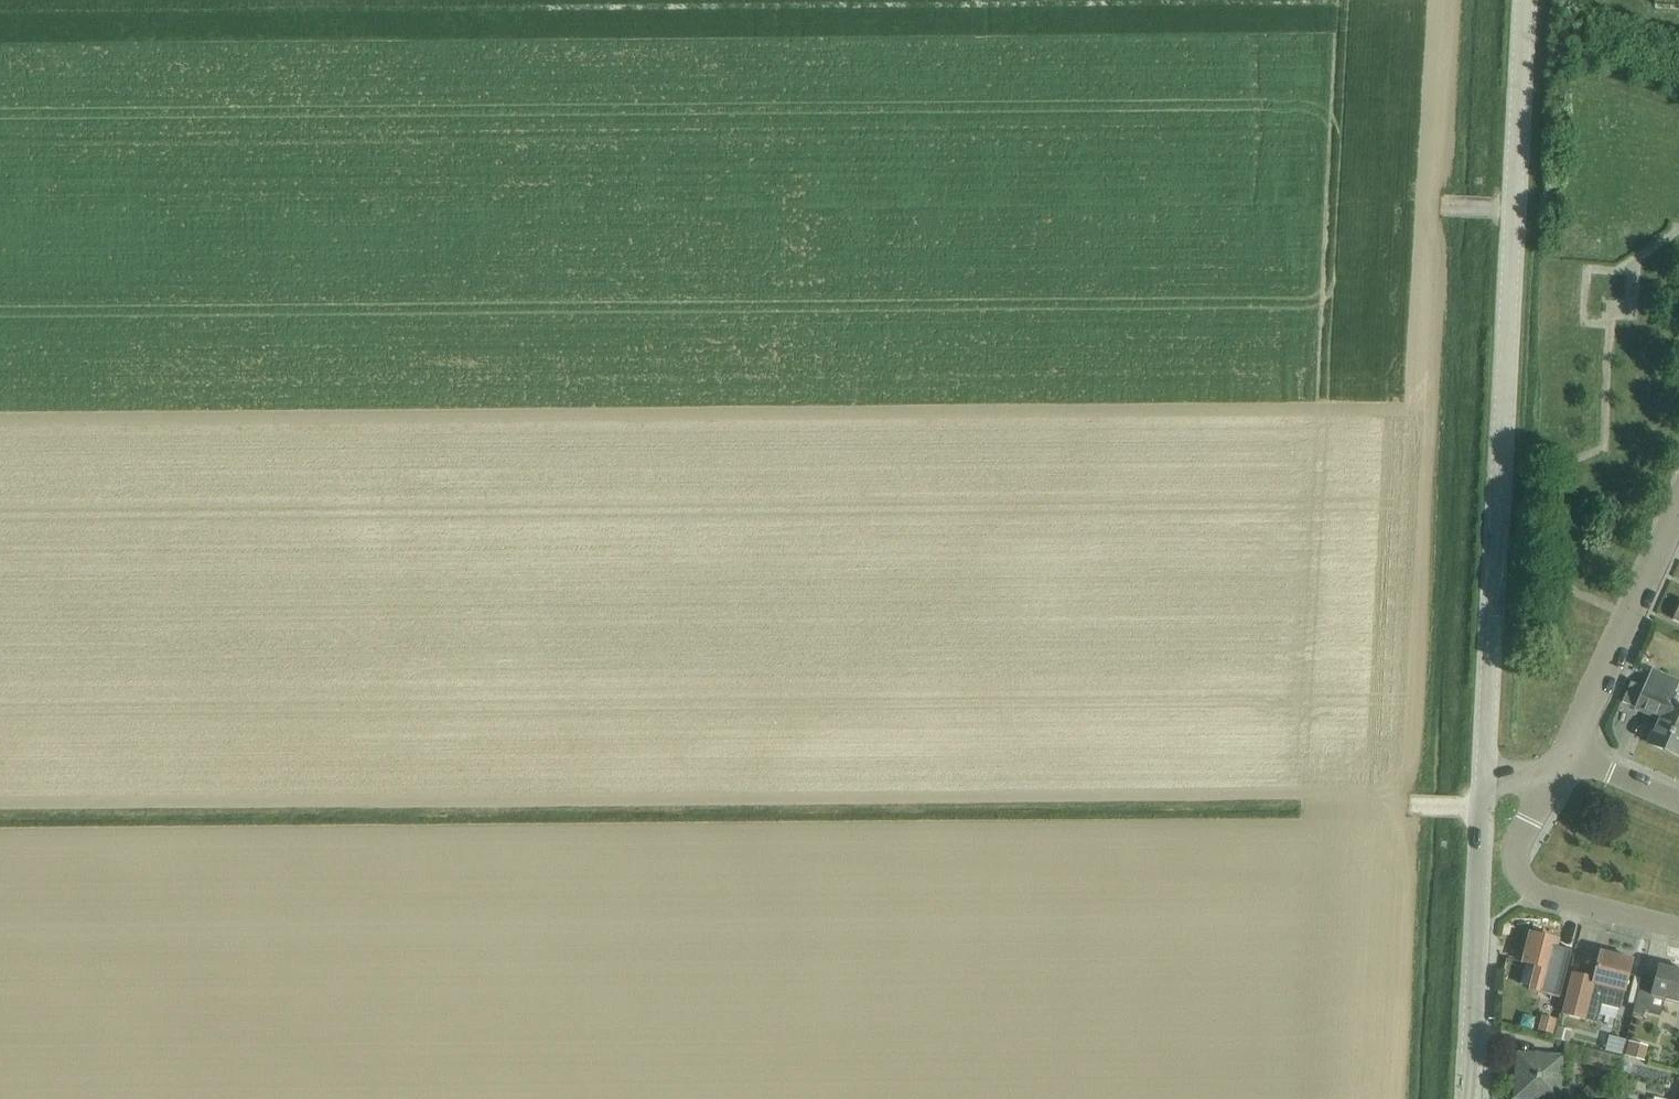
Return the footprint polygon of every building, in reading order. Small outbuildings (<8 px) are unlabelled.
[(1678,9),(1678,0),(1672,0),(1670,7),(1678,9)] [(1669,704),(1678,680),(1653,670),(1644,689),(1630,683),(1621,704),(1649,716),(1650,713),(1662,718),(1650,745),(1678,757),(1678,708),(1669,704)] [(1530,990),(1560,997),(1569,957),(1556,954),(1559,941),(1530,935),(1523,963),(1536,966),(1530,990)] [(1574,974),(1563,1016),(1598,1024),(1602,1005),(1621,1010),(1625,993),(1633,961),(1601,953),(1594,979),(1574,974)] [(1633,1013),(1642,1015),(1643,1010),(1649,1012),(1661,1014),(1664,1000),(1678,1004),(1678,972),(1659,967),(1656,980),(1642,976),(1642,979),(1635,1005),(1635,1008),(1633,1013)] [(1558,1029),(1561,1015),(1547,1012),(1543,1026),(1558,1029)] [(1612,1031),(1610,1048),(1628,1050),(1630,1033),(1612,1031)] [(1647,1056),(1652,1042),(1636,1036),(1631,1050),(1647,1056)] [(1586,1065),(1617,1071),(1620,1058),(1589,1052),(1586,1065)] [(1515,1098),(1560,1098),(1562,1056),(1517,1054),(1515,1098)]
